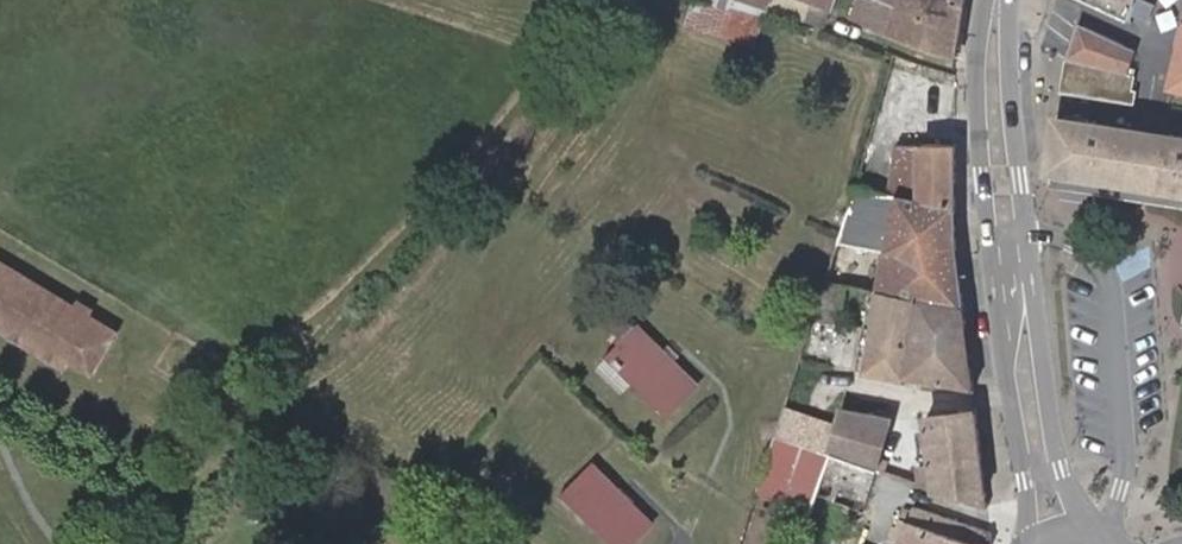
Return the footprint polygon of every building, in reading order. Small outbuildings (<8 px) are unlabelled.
[(769,8),(824,27),(831,10),(801,0),(772,0),(769,8)] [(831,10),(834,0),(801,0),(831,10)] [(955,0),(860,0),(852,19),(956,56),(960,30),(964,3),(955,0)] [(1128,18),(1134,0),(1088,0),(1128,18)] [(1079,22),(1065,61),(1072,62),(1085,25),(1079,22)] [(1085,25),(1072,62),(1126,72),(1137,49),(1085,25)] [(1173,87),(1181,89),(1181,46),(1173,87)] [(1072,62),(1065,61),(1061,93),(1134,103),(1135,90),(1132,90),(1134,73),(1126,72),(1072,62)] [(917,144),(955,143),(955,86),(899,70),(896,146),(917,146),(917,144)] [(1057,117),(1049,170),(1121,182),(1134,184),(1181,192),(1181,138),(1057,117)] [(889,193),(954,203),(955,143),(945,143),(917,144),(917,146),(896,146),(889,193)] [(1134,184),(1121,182),(1049,170),(1047,185),(1181,207),(1181,192),(1134,184)] [(878,289),(963,305),(956,253),(954,203),(889,193),(887,193),(857,188),(839,241),(838,243),(885,251),(878,289)] [(16,272),(0,262),(0,275),(11,281),(16,272)] [(0,275),(0,326),(66,367),(71,359),(93,372),(117,333),(16,272),(11,281),(0,275)] [(963,305),(878,289),(872,289),(857,369),(973,390),(963,305)] [(627,317),(619,324),(628,333),(607,353),(668,413),(696,385),(627,317)] [(816,417),(784,407),(776,434),(808,446),(816,417)] [(827,453),(830,454),(875,469),(889,417),(840,408),(835,423),(827,453)] [(919,484),(986,507),(975,412),(924,419),(929,466),(917,468),(919,484)] [(827,453),(835,423),(816,417),(808,446),(827,453)] [(811,511),(816,496),(830,454),(827,453),(808,446),(776,434),(758,489),(757,493),(811,511)] [(878,470),(875,469),(830,454),(816,496),(863,512),(878,470)] [(563,491),(616,543),(632,543),(653,524),(592,463),(563,491)] [(863,512),(816,496),(811,511),(801,543),(852,543),(863,512)] [(989,538),(989,532),(914,507),(908,522),(900,519),(892,542),(898,543),(987,543),(989,538)]
